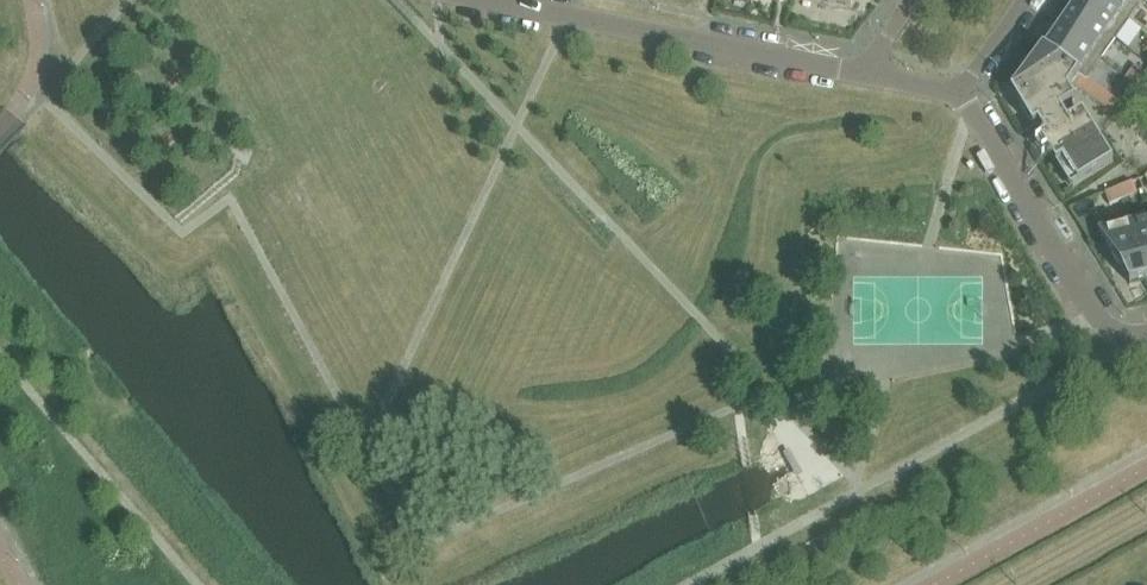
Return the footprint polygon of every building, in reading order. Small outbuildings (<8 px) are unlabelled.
[(779,1),(792,4),(793,1),(852,12),(861,0),(779,0),(779,1)] [(1099,0),(1079,0),(1071,10),(1115,41),(1129,21),(1099,0)] [(1141,0),(1099,0),(1129,21),(1143,2),(1141,0)] [(1115,41),(1071,10),(1058,30),(1101,61),(1115,41)] [(1101,61),(1058,30),(1043,50),(1088,80),(1101,61)] [(1114,163),(1083,114),(1069,123),(1061,111),(1076,102),(1069,90),(1072,85),(1116,116),(1123,106),(1088,80),(1043,50),(1012,94),(1033,128),(1030,130),(1031,131),(1038,142),(1041,140),(1071,189),(1114,163)] [(1137,86),(1146,74),(1136,67),(1127,79),(1137,86)] [(1128,98),(1137,86),(1127,79),(1118,91),(1128,98)] [(1123,201),(1137,195),(1132,183),(1118,189),(1123,201)] [(1123,201),(1118,189),(1105,195),(1110,206),(1123,201)] [(1145,282),(1132,226),(1128,227),(1125,216),(1102,221),(1105,233),(1099,234),(1130,285),(1145,282)] [(1132,226),(1145,282),(1146,281),(1146,223),(1132,226)]
